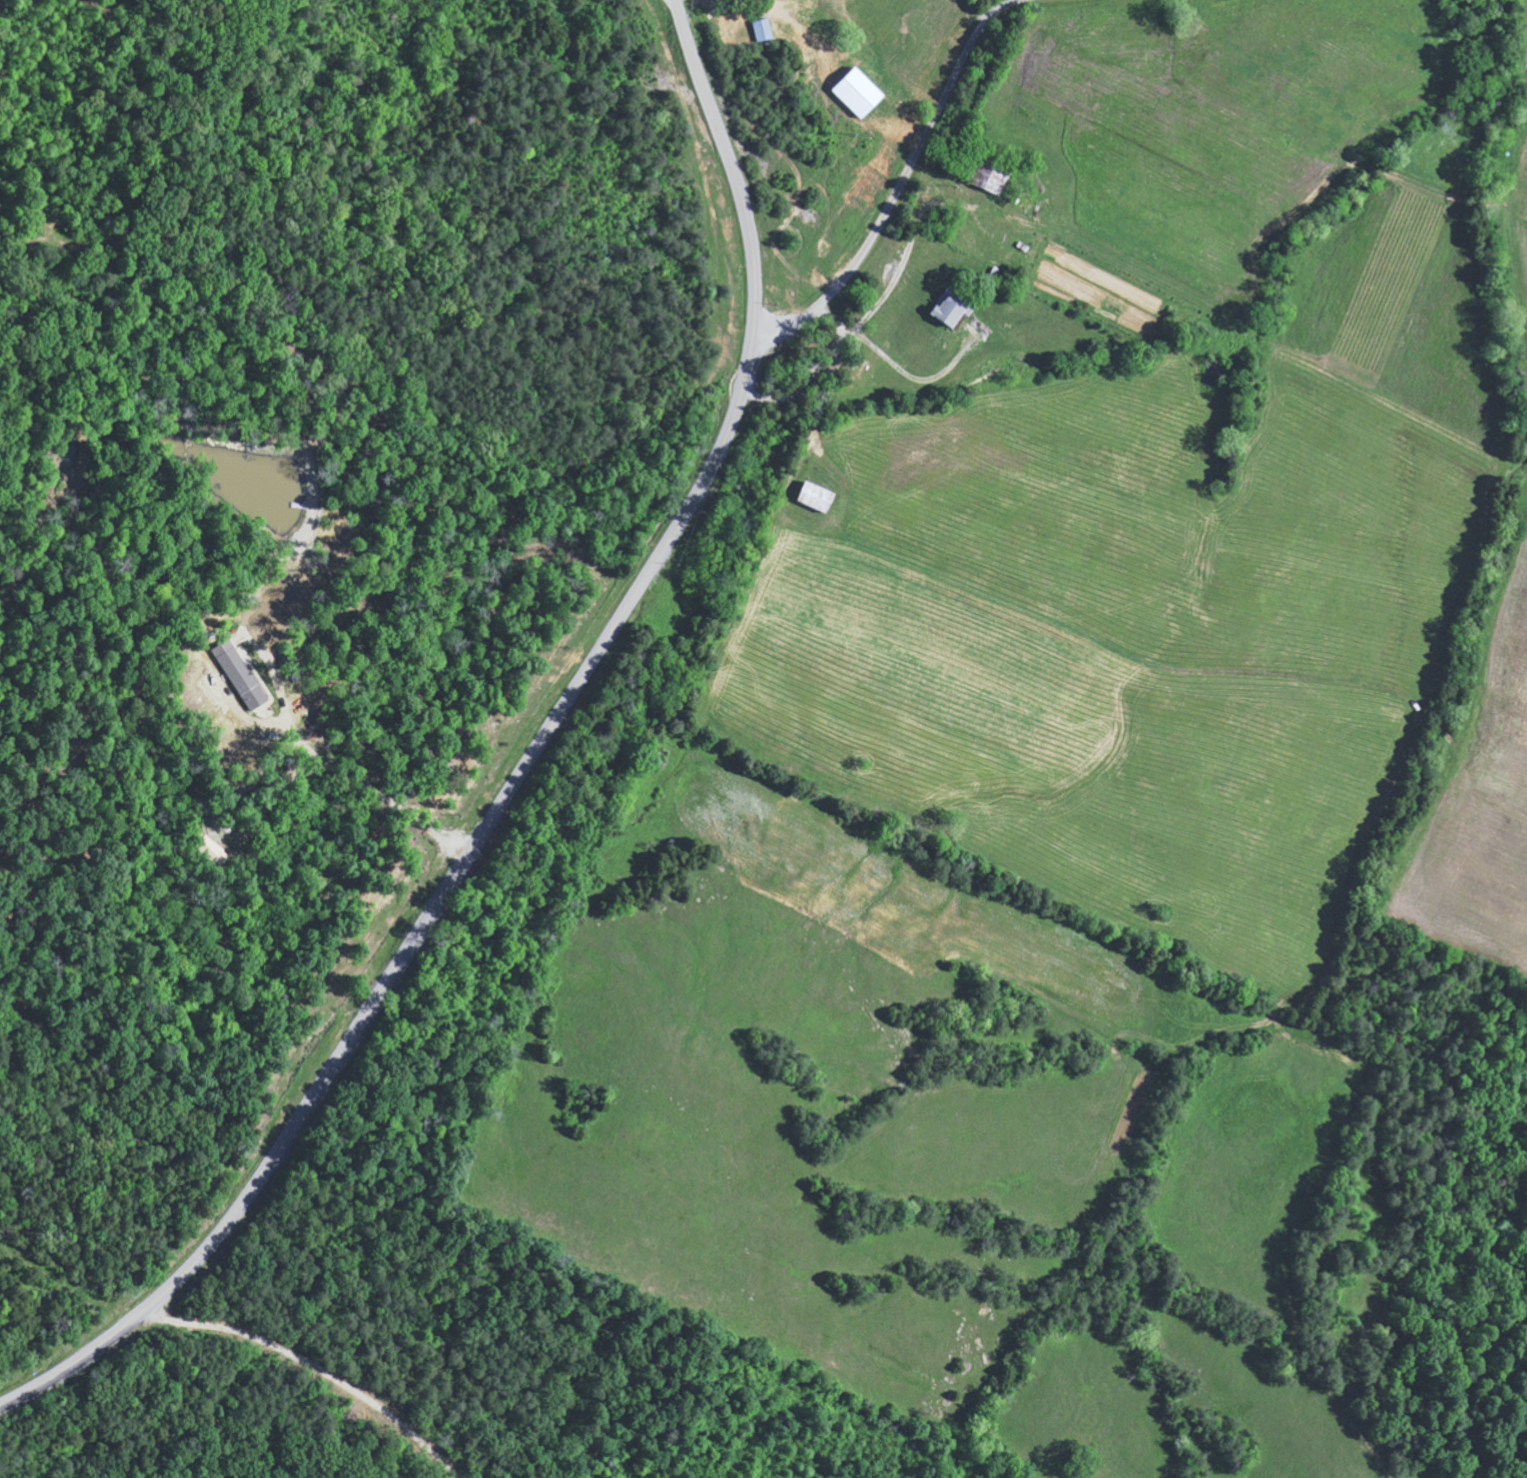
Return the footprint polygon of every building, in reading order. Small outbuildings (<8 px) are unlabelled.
[(774,38),(769,17),(752,21),(758,42),(774,38)] [(862,118),(885,94),(856,65),(832,89),(862,118)] [(975,308),(949,288),(931,312),(952,328),(965,312),(969,316),(975,308)] [(836,491),(805,482),(798,503),(829,512),(836,491)]
